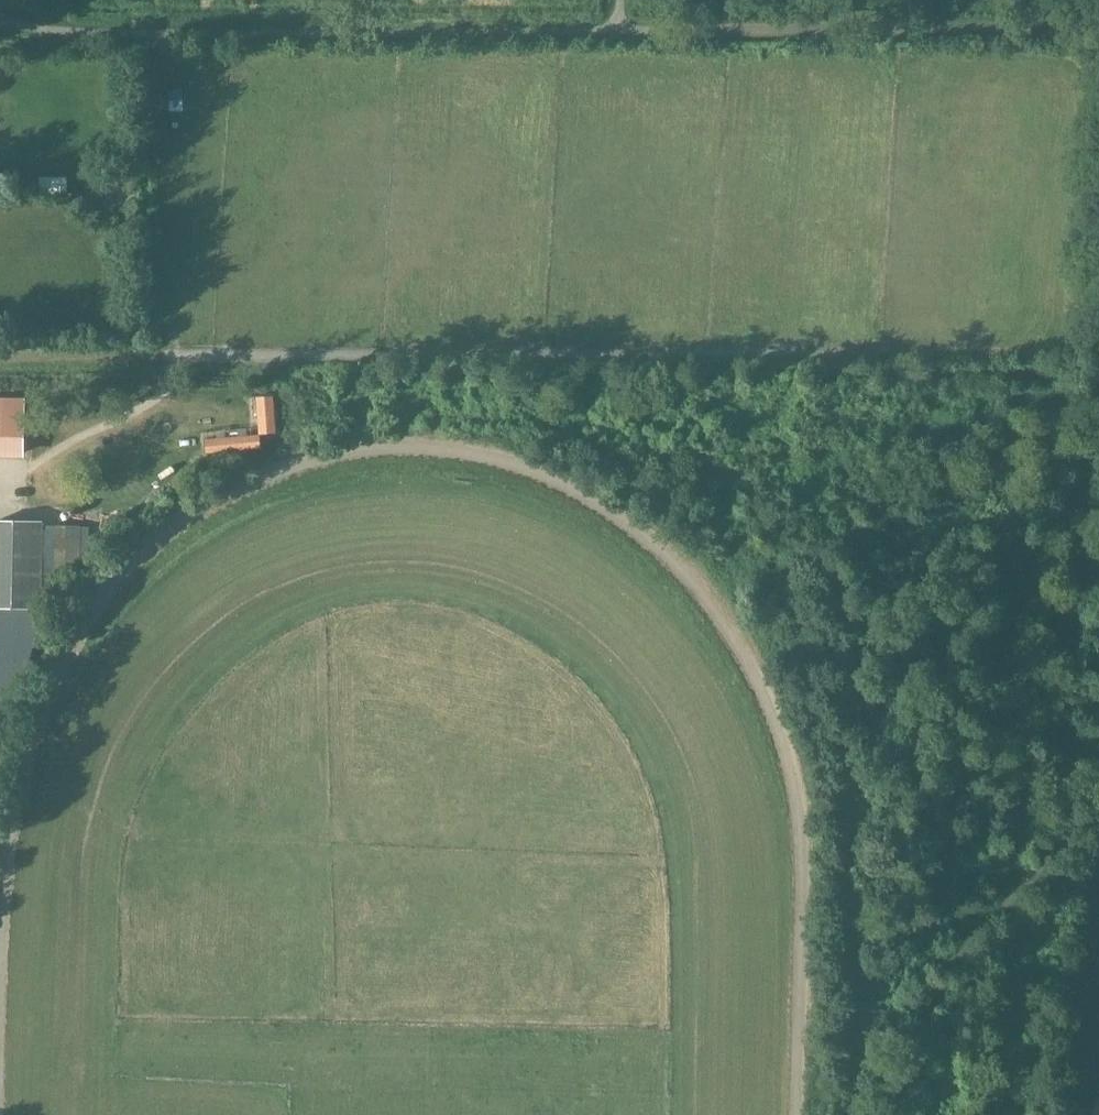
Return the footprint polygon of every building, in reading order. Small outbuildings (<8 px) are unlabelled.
[(23,452),(24,403),(0,402),(0,452),(23,452)] [(24,610),(26,610),(39,610),(41,522),(0,521),(0,609),(24,610)]
